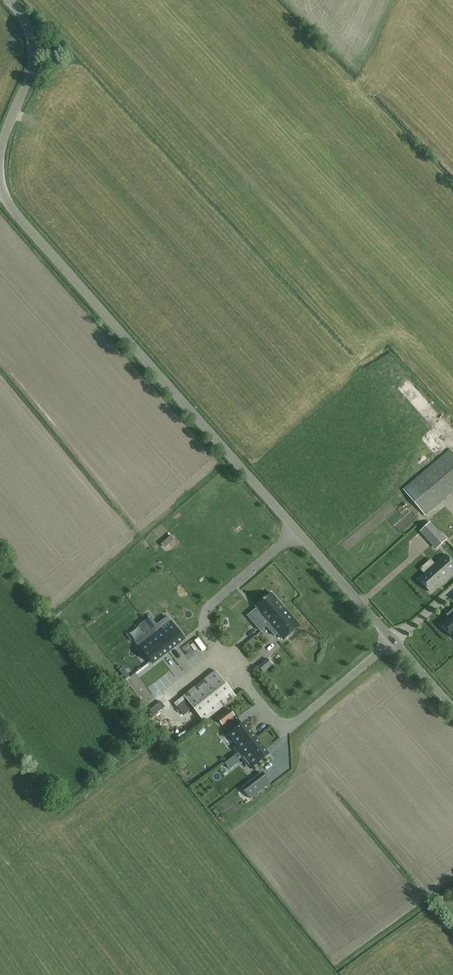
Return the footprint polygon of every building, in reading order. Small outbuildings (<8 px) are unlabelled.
[(425,515),(452,491),(452,452),(451,449),(403,490),(425,515)] [(430,522),(421,531),(436,549),(446,540),(430,522)] [(452,573),(452,563),(446,555),(419,579),(430,592),(439,584),(440,585),(452,573)] [(260,631),(266,626),(286,610),(285,609),(284,610),(280,605),(281,605),(271,593),(256,606),(262,613),(260,615),(259,614),(251,620),(260,631)] [(76,598),(65,603),(69,610),(79,605),(76,598)] [(450,612),(451,613),(447,616),(448,617),(440,625),(450,636),(452,634),(452,609),(450,612)] [(299,626),(286,610),(266,626),(275,636),(276,635),(275,634),(277,632),(284,639),(299,626)] [(168,651),(184,638),(173,625),(162,633),(159,629),(154,633),(168,651)] [(152,663),(168,651),(154,633),(149,637),(152,641),(141,649),(152,663)] [(302,653),(308,646),(303,640),(296,648),(302,653)] [(199,649),(194,651),(199,661),(204,658),(199,649)] [(176,676),(191,668),(183,653),(168,660),(176,676)] [(264,672),(271,666),(266,660),(259,666),(264,672)] [(122,667),(119,669),(126,679),(129,676),(122,667)] [(183,694),(203,721),(235,696),(215,670),(183,694)] [(223,714),(218,719),(223,725),(228,721),(235,716),(230,709),(223,714)] [(256,739),(244,723),(230,733),(238,744),(234,748),(238,753),(256,739)] [(173,744),(179,739),(173,731),(167,736),(173,744)] [(254,765),(268,755),(256,739),(238,753),(242,757),(246,754),(254,765)] [(267,779),(257,786),(253,781),(243,789),(250,798),(271,783),(267,779)]
